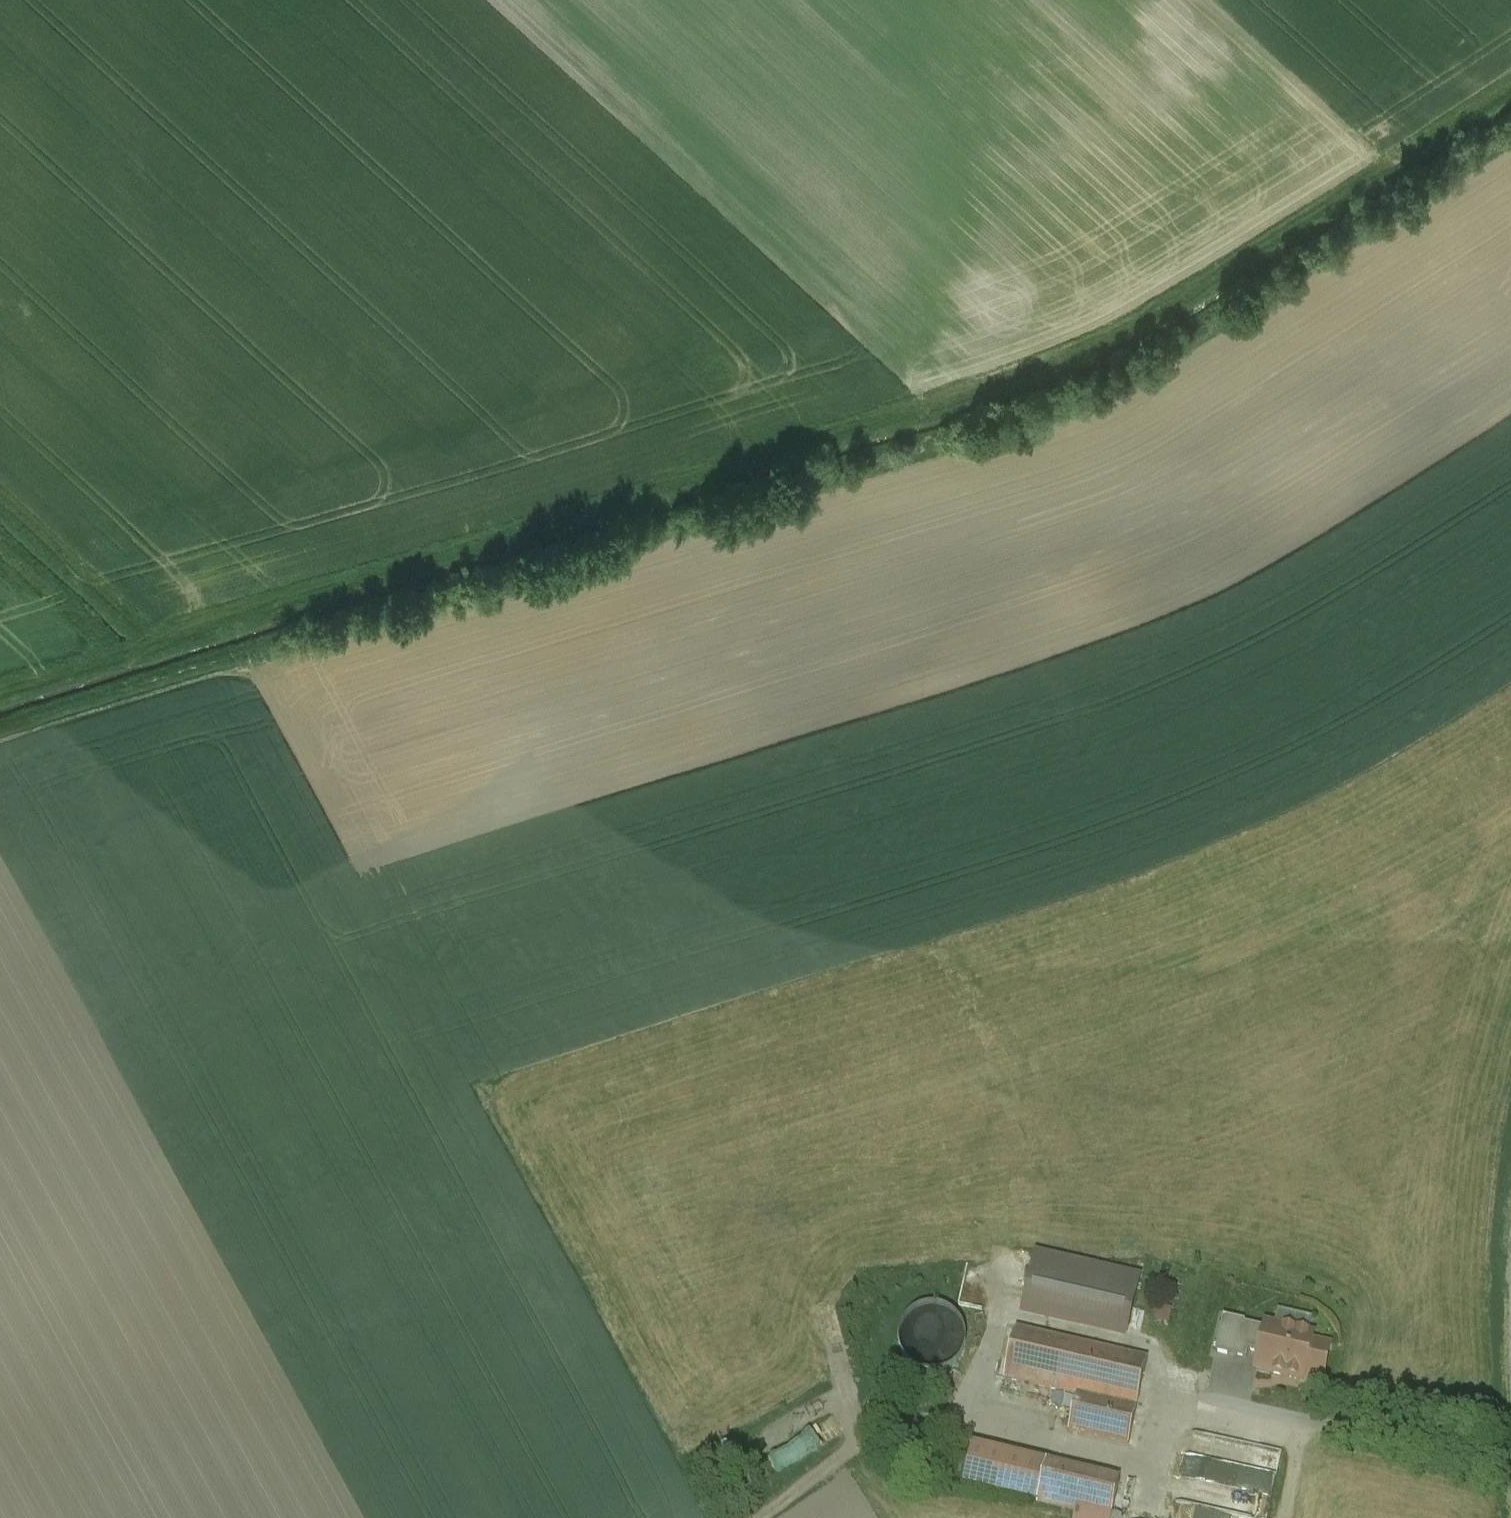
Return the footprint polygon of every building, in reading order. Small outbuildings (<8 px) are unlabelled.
[(1138,1278),(1038,1255),(1027,1306),(1127,1328),(1138,1278)] [(1246,1322),(1224,1317),(1216,1352),(1247,1359),(1249,1351),(1261,1353),(1266,1329),(1245,1324),(1246,1322)] [(1313,1335),(1267,1325),(1266,1329),(1261,1353),(1257,1370),(1282,1375),(1283,1372),(1301,1376),(1300,1379),(1303,1380),(1303,1378),(1321,1382),(1330,1345),(1311,1341),(1313,1335)] [(1089,1346),(1016,1330),(1005,1380),(1077,1396),(1089,1346)] [(1148,1359),(1089,1346),(1077,1396),(1069,1431),(1129,1444),(1148,1359)] [(811,1406),(749,1441),(761,1460),(767,1456),(776,1472),(797,1460),(801,1467),(835,1447),(811,1406)] [(1284,1449),(1237,1440),(1233,1462),(1189,1454),(1181,1500),(1213,1506),(1210,1517),(1260,1517),(1263,1517),(1271,1517),(1284,1449)] [(973,1445),(964,1485),(972,1486),(981,1447),(973,1445)] [(981,1447),(972,1486),(1076,1511),(1106,1517),(1111,1517),(1120,1479),(981,1447)]
